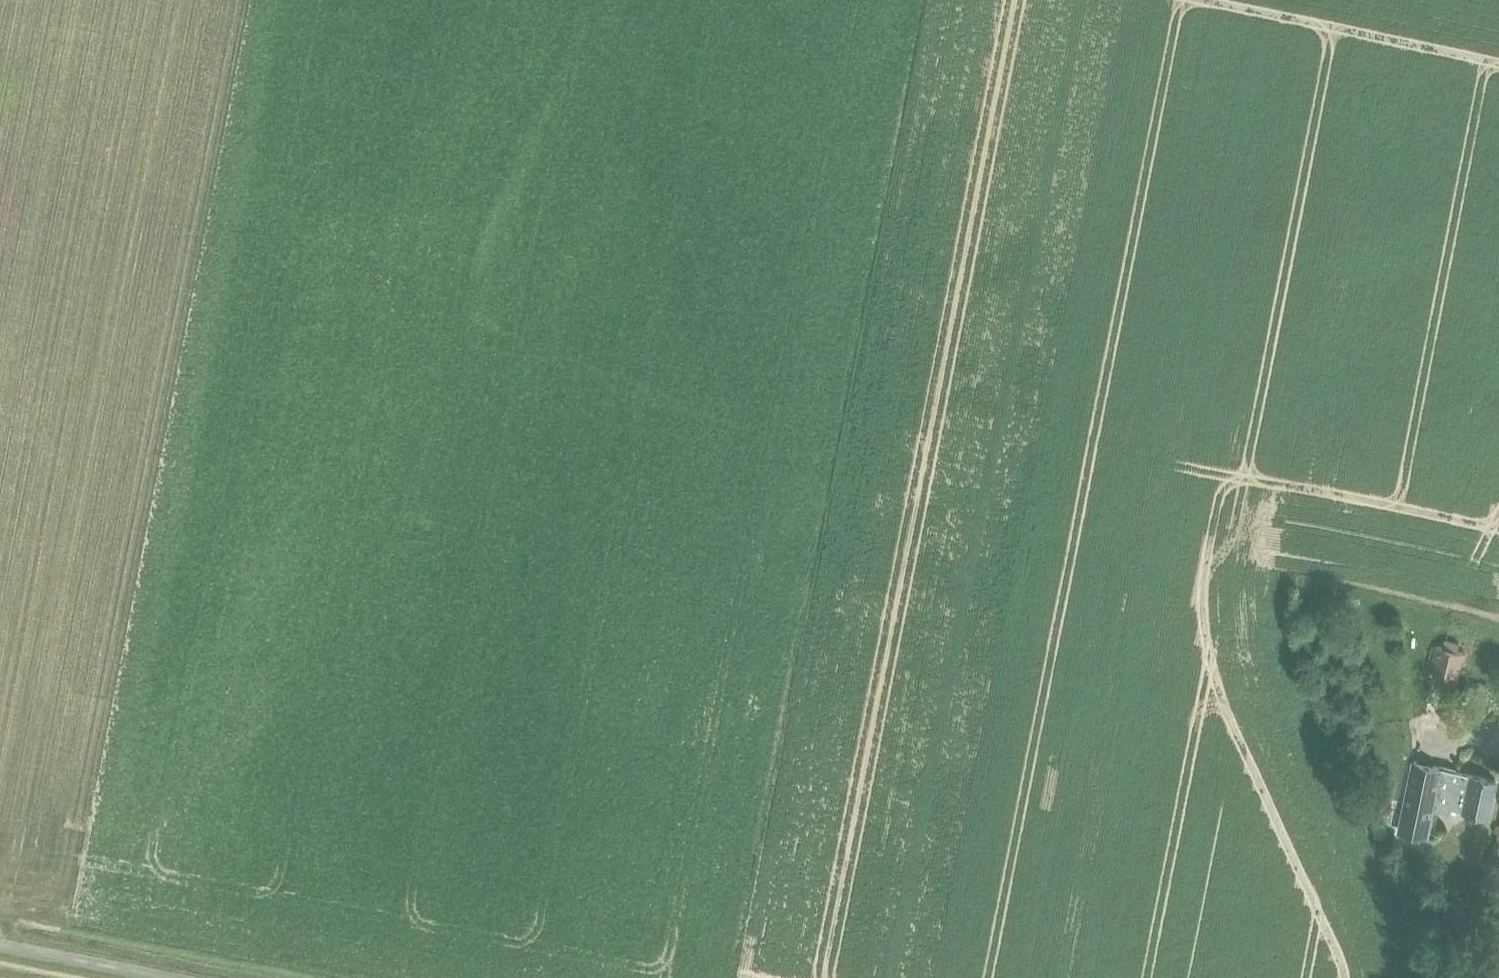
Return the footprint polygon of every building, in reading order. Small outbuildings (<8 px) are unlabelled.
[(1444,638),(1442,646),(1457,650),(1459,642),(1444,638)] [(1430,671),(1454,676),(1460,651),(1457,650),(1442,646),(1437,645),(1430,671)] [(1443,717),(1461,721),(1464,706),(1446,702),(1443,717)] [(1447,807),(1462,810),(1487,815),(1494,780),(1436,768),(1412,763),(1398,831),(1425,837),(1431,809),(1447,813),(1447,811),(1446,811),(1447,807)] [(1408,845),(1398,847),(1400,857),(1410,855),(1408,845)]
